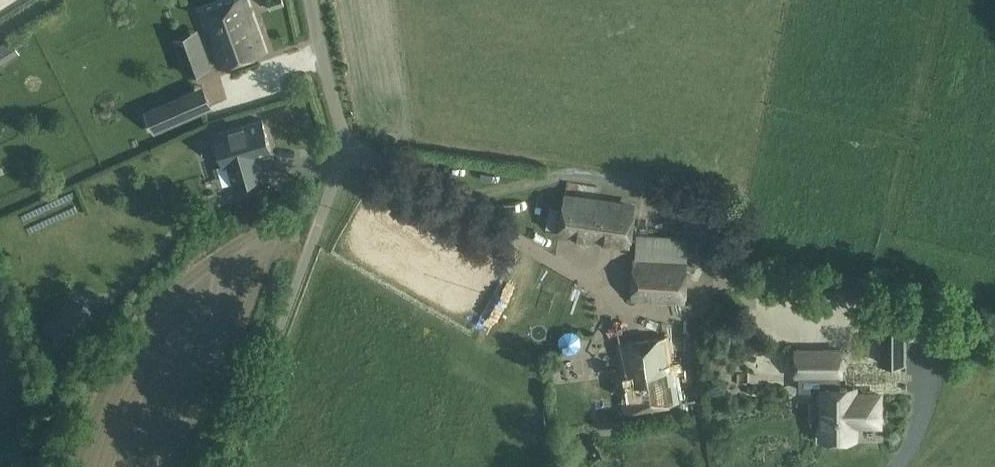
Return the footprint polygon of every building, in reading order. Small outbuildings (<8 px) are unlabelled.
[(200,11),(206,28),(211,26),(216,41),(211,42),(220,67),(264,51),(246,0),(230,0),(200,11)] [(270,9),(284,4),(283,0),(267,0),(270,9)] [(209,66),(202,46),(181,53),(188,74),(209,66)] [(212,107),(203,86),(146,111),(155,132),(212,107)] [(256,154),(271,150),(262,119),(215,133),(223,164),(229,163),(235,183),(262,175),(256,154)] [(0,199),(0,202),(4,209),(23,197),(18,188),(0,199)] [(633,208),(565,199),(560,232),(628,242),(633,208)] [(41,234),(58,228),(53,212),(36,218),(41,234)] [(7,234),(19,250),(40,236),(28,219),(7,234)] [(636,234),(635,258),(687,260),(688,236),(636,234)] [(633,259),(630,302),(685,305),(687,262),(633,259)] [(82,304),(54,336),(71,350),(99,319),(82,304)] [(905,318),(879,318),(879,334),(885,334),(885,362),(905,362),(905,318)] [(820,336),(839,335),(838,324),(819,325),(820,336)] [(622,384),(626,409),(680,401),(676,377),(678,371),(680,371),(679,363),(676,364),(671,361),(667,338),(620,345),(624,376),(621,379),(622,384)] [(796,350),(796,376),(824,376),(824,388),(821,388),(821,407),(812,407),(812,423),(821,423),(821,438),(824,438),(824,441),(840,441),(840,438),(855,438),(855,425),(879,425),(879,395),(855,395),(855,388),(838,388),(838,376),(840,376),(840,350),(796,350)] [(715,391),(716,421),(747,420),(747,390),(715,391)]
